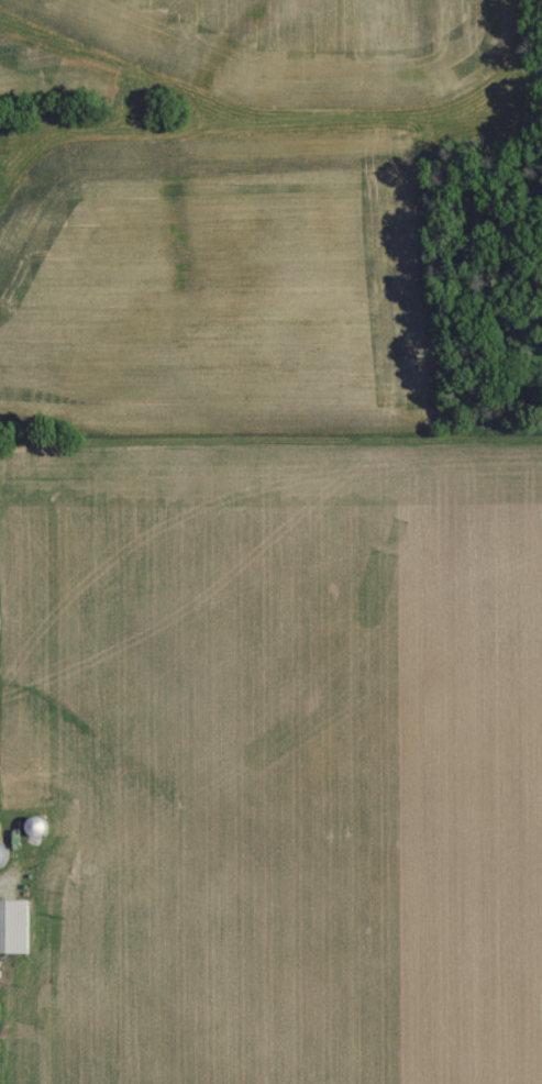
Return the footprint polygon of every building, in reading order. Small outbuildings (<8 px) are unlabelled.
[(0,898),(0,952),(34,953),(34,899),(0,898)]
